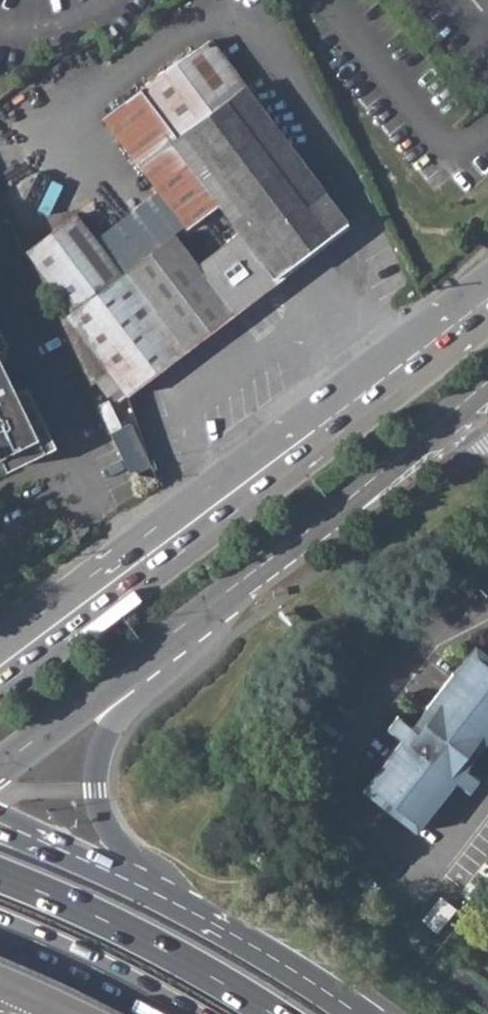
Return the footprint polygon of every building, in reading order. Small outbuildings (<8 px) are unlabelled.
[(346,221),(214,42),(142,90),(176,135),(170,139),(241,230),(196,264),(173,233),(120,273),(105,253),(122,241),(104,216),(87,208),(74,214),(26,251),(88,386),(95,381),(107,396),(110,394),(117,403),(235,313),(231,308),(241,301),(249,301),(256,297),(261,290),(263,285),(346,221)] [(7,217),(26,251),(74,214),(52,183),(7,217)] [(6,468),(54,444),(26,384),(14,390),(0,360),(0,456),(6,468)] [(129,422),(110,431),(131,474),(150,465),(129,422)] [(480,566),(472,559),(463,571),(471,577),(480,566)] [(362,789),(416,831),(455,781),(469,792),(480,778),(466,767),(487,739),(487,653),(475,643),(411,725),(397,714),(387,728),(401,738),(362,789)]
